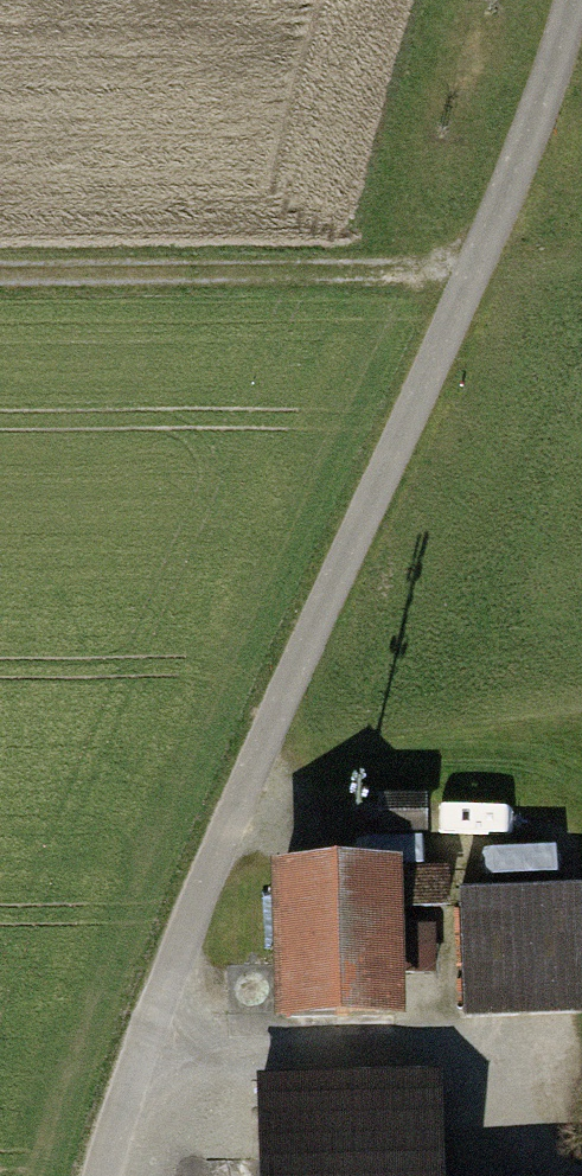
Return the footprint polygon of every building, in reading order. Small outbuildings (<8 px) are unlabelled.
[(428,794),(377,795),(378,829),(428,828),(428,794)] [(271,867),(274,1017),(406,1015),(404,905),(448,904),(447,864),(271,867)] [(461,888),(464,1014),(581,1011),(581,885),(461,888)] [(272,1077),(273,1175),(455,1175),(453,1073),(272,1077)] [(231,1169),(224,1175),(257,1175),(254,1172),(243,1167),(231,1169)]
